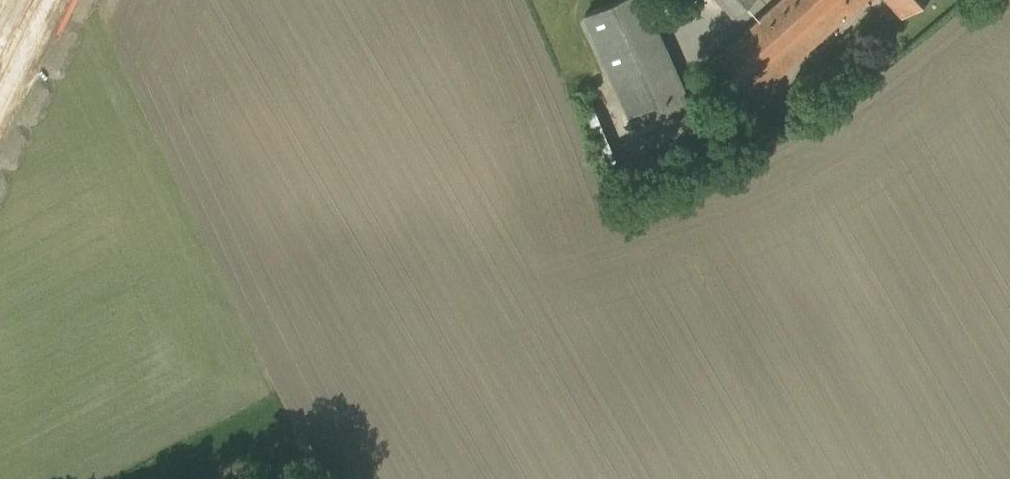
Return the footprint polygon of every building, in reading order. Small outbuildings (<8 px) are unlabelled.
[(586,11),(629,109),(684,85),(648,0),(612,0),(586,11)] [(708,65),(735,93),(751,79),(762,91),(840,17),(843,20),(864,0),(779,0),(708,65)] [(734,13),(748,0),(722,0),(734,13)] [(901,13),(915,0),(889,0),(901,13)]
